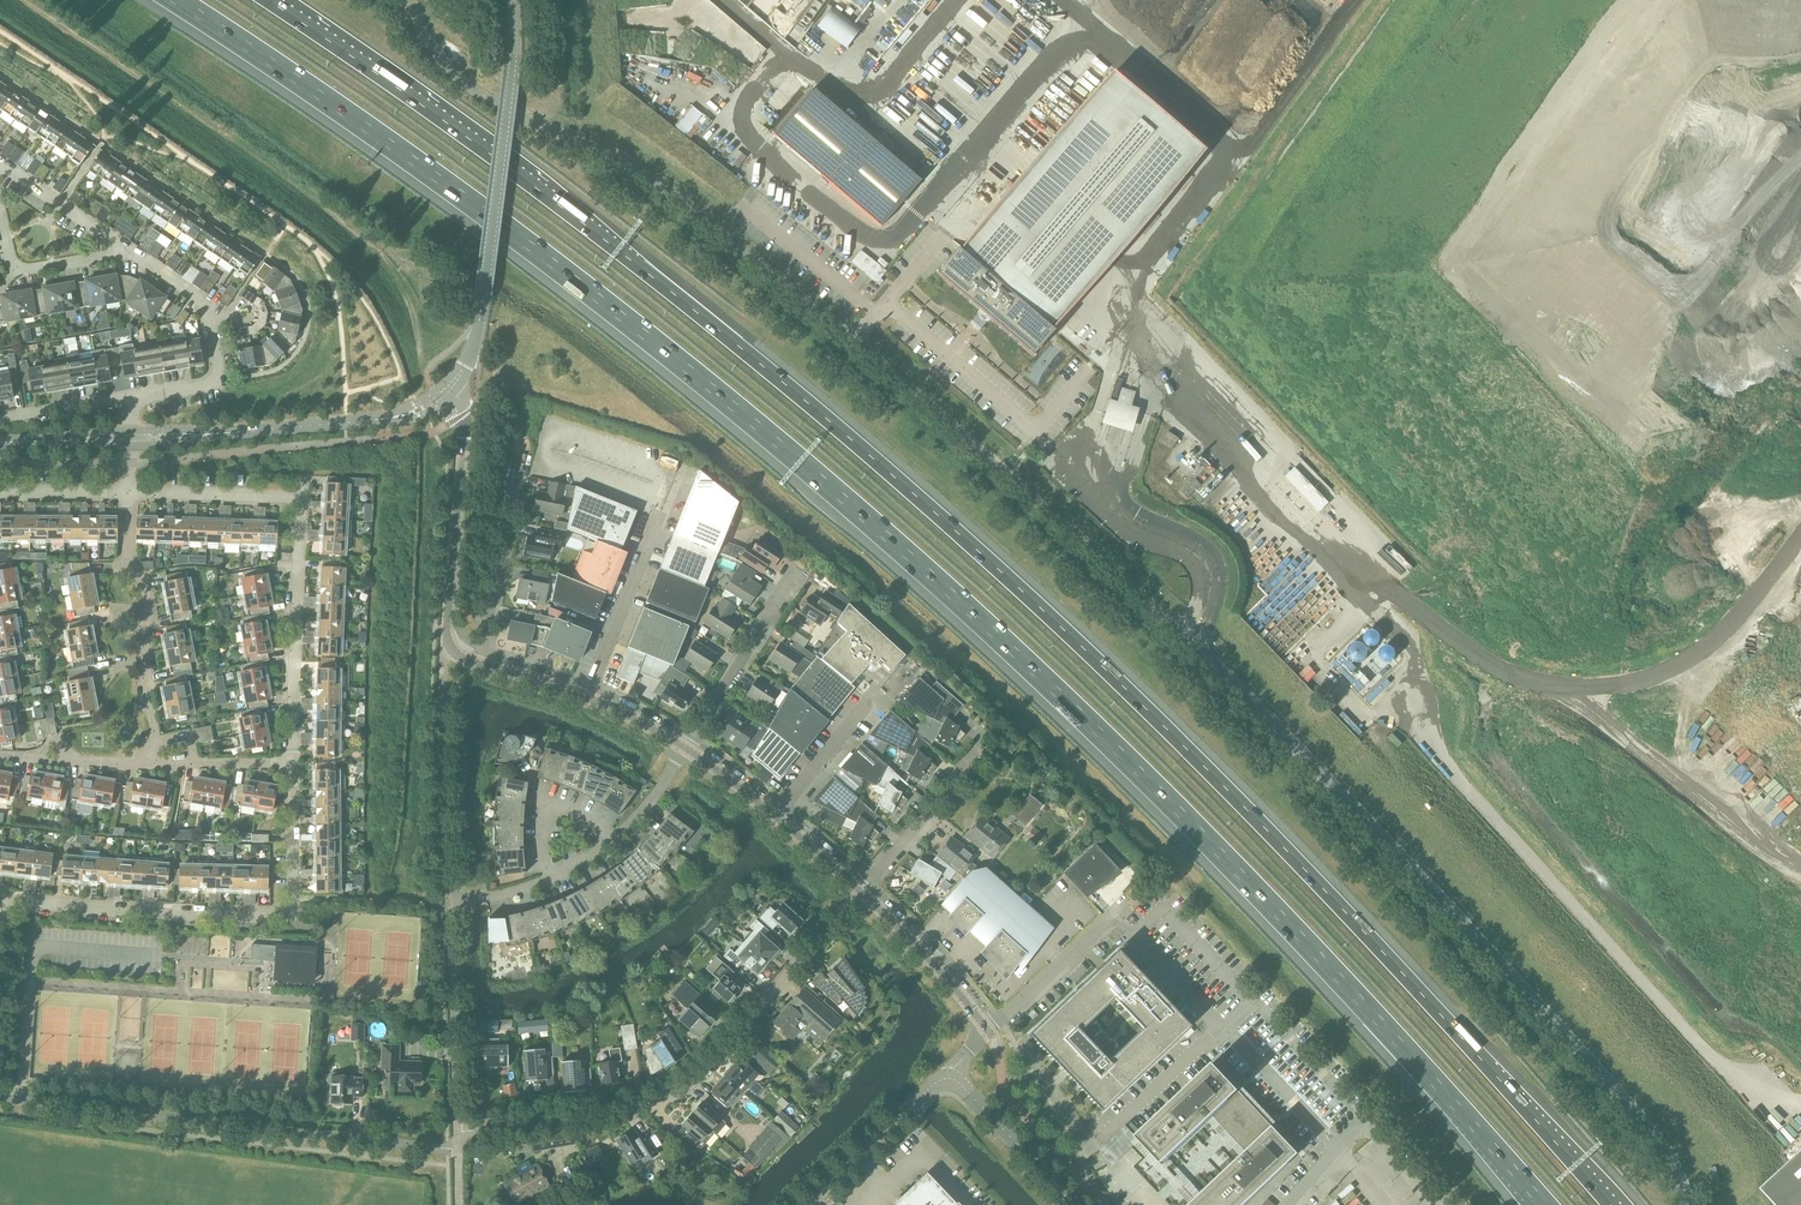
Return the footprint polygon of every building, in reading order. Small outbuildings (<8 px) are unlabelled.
[(957,249),(936,274),(989,320),(1032,357),(1054,332),(1051,329),(1203,152),(1112,74),(960,252),(957,249)] [(1,111),(15,92),(7,86),(5,85),(5,86),(1,83),(0,85),(0,110),(1,111)] [(921,181),(812,89),(773,135),(881,227),(921,181)] [(22,97),(15,92),(1,111),(15,120),(28,101),(24,98),(23,97),(22,97)] [(15,120),(28,129),(41,109),(33,104),(32,103),(31,103),(28,101),(15,120)] [(41,137),(54,118),(50,116),(51,116),(49,114),(49,115),(41,109),(28,129),(41,137)] [(41,137),(54,146),(67,127),(59,122),(58,120),(58,121),(54,118),(41,137)] [(67,127),(54,146),(67,155),(80,136),(77,133),(75,132),(67,127)] [(80,136),(67,155),(72,158),(71,160),(80,166),(93,146),(93,145),(93,146),(85,140),(85,139),(86,139),(84,138),(80,136)] [(8,159),(16,147),(8,141),(0,153),(8,159)] [(24,152),(16,147),(8,159),(16,164),(24,152)] [(102,151),(88,171),(97,177),(98,176),(103,179),(116,160),(112,157),(111,156),(110,156),(111,156),(110,158),(102,152),(102,151)] [(34,176),(42,164),(34,159),(26,171),(34,176)] [(116,160),(103,179),(116,188),(129,169),(121,163),(119,162),(116,160)] [(50,170),(42,164),(34,176),(42,182),(50,170)] [(116,188),(129,197),(142,178),(138,175),(137,174),(129,169),(116,188)] [(52,188),(61,194),(69,182),(61,177),(52,188)] [(142,178),(129,197),(142,206),(155,186),(147,181),(146,180),(142,178)] [(142,206),(155,215),(168,195),(164,193),(165,193),(163,192),(155,186),(142,206)] [(76,204),(82,195),(75,190),(69,199),(76,204)] [(168,195),(155,215),(168,224),(181,204),(173,199),(172,198),(168,195)] [(88,212),(96,217),(104,205),(96,200),(88,212)] [(168,224),(181,233),(194,213),(191,211),(189,209),(189,210),(181,204),(168,224)] [(104,223),(112,211),(104,205),(96,217),(104,223)] [(194,213),(181,233),(194,242),(207,222),(199,217),(200,217),(198,216),(194,213)] [(122,235),(130,223),(122,218),(114,230),(122,235)] [(194,242),(207,250),(221,231),(217,229),(217,228),(215,227),(215,228),(207,222),(194,242)] [(130,223),(122,235),(130,241),(138,229),(130,223)] [(221,231),(207,250),(220,259),(234,240),(226,235),(226,234),(224,233),(224,234),(221,231)] [(140,248),(148,253),(156,241),(148,236),(140,248)] [(220,259),(233,268),(247,249),(243,246),(242,245),(234,240),(220,259)] [(156,241),(148,253),(156,259),(164,247),(156,241)] [(247,249),(233,268),(239,272),(240,270),(248,276),(261,257),(253,251),(252,252),(250,251),(247,249)] [(880,279),(887,271),(861,251),(851,263),(880,286),(883,281),(880,279)] [(166,266),(174,271),(182,259),(174,254),(166,266)] [(182,259),(174,271),(182,276),(190,265),(182,259)] [(253,277),(266,286),(277,270),(264,261),(253,277)] [(275,292),(290,280),(277,270),(266,286),(275,292)] [(192,284),(200,289),(208,277),(200,272),(192,284)] [(109,275),(101,277),(106,303),(124,300),(129,276),(121,276),(115,276),(109,277),(109,275)] [(139,311),(154,288),(147,283),(146,285),(141,281),(136,279),(129,276),(124,300),(139,311)] [(93,280),(80,282),(84,307),(106,303),(101,277),(92,278),(93,280)] [(208,277),(200,289),(208,294),(216,283),(208,277)] [(275,292),(279,302),(296,295),(290,280),(275,292)] [(63,311),(84,307),(80,282),(67,285),(66,283),(58,284),(63,311)] [(42,315),(63,311),(58,284),(50,286),(50,288),(37,290),(42,315)] [(161,293),(154,288),(139,311),(151,319),(156,311),(162,316),(171,302),(160,294),(161,293)] [(24,290),(16,292),(20,319),(24,318),(42,315),(37,290),(24,292),(24,290)] [(235,295),(227,290),(219,301),(227,307),(235,295)] [(20,319),(16,292),(7,293),(8,295),(2,296),(4,309),(0,309),(0,322),(20,319)] [(249,301),(254,305),(259,298),(254,294),(249,301)] [(279,302),(283,312),(302,310),(296,295),(279,302)] [(256,307),(261,303),(263,301),(259,298),(254,305),(256,307)] [(263,301),(261,303),(256,307),(258,310),(266,307),(263,301)] [(177,306),(170,317),(174,319),(181,308),(177,306)] [(189,314),(183,310),(175,322),(181,326),(189,314)] [(299,326),(302,310),(283,312),(280,322),(299,326)] [(258,321),(261,323),(265,325),(267,319),(258,317),(258,321)] [(261,330),(265,325),(261,323),(258,321),(255,324),(261,330)] [(280,322),(278,333),(295,342),(299,326),(280,322)] [(255,324),(252,326),(256,334),(261,330),(255,324)] [(250,335),(248,327),(241,328),(242,337),(250,335)] [(283,354),(295,342),(278,333),(270,340),(283,354)] [(199,340),(185,343),(190,366),(203,364),(199,340)] [(270,340),(263,347),(272,365),(283,354),(270,340)] [(185,343),(173,345),(177,368),(190,366),(185,343)] [(125,378),(139,375),(134,352),(133,344),(119,347),(120,347),(112,349),(116,367),(123,366),(125,378)] [(168,346),(160,347),(164,371),(177,368),(173,345),(168,346)] [(160,347),(147,349),(151,373),(164,371),(160,347)] [(263,347),(252,349),(255,368),(272,365),(263,347)] [(109,368),(116,367),(112,349),(105,350),(105,349),(92,352),(97,383),(111,380),(109,368)] [(139,375),(151,373),(147,349),(134,352),(139,375)] [(255,368),(252,349),(237,352),(240,370),(255,368)] [(79,354),(80,361),(85,385),(97,383),(92,352),(79,354)] [(72,387),(85,385),(80,361),(79,354),(66,356),(67,358),(72,387)] [(67,358),(54,360),(55,366),(59,389),(72,387),(67,358)] [(42,368),(30,370),(28,363),(27,364),(21,365),(20,365),(23,383),(31,382),(33,394),(46,392),(42,368)] [(0,369),(0,400),(13,398),(11,386),(19,384),(16,366),(7,367),(0,369)] [(46,392),(59,389),(55,366),(42,368),(46,392)] [(1115,409),(1112,420),(1113,421),(1114,422),(1116,423),(1117,423),(1119,424),(1121,424),(1122,424),(1124,424),(1126,424),(1129,413),(1127,412),(1132,394),(1123,391),(1117,409),(1115,409)] [(1162,440),(1174,448),(1180,438),(1168,431),(1162,440)] [(699,471),(673,535),(718,553),(723,541),(738,503),(699,471)] [(327,477),(326,502),(347,503),(351,503),(352,486),(349,486),(350,478),(345,478),(327,477)] [(1196,478),(1182,492),(1188,498),(1201,484),(1196,478)] [(562,515),(565,498),(562,497),(565,486),(550,483),(548,494),(538,492),(534,510),(562,515)] [(567,529),(597,541),(615,549),(620,536),(628,533),(637,512),(576,487),(567,529)] [(325,508),(325,519),(346,520),(347,503),(326,502),(321,502),(321,507),(325,508)] [(13,519),(1,519),(1,514),(0,514),(0,540),(13,540),(13,519)] [(24,519),(13,519),(13,540),(30,540),(30,514),(24,514),(24,519)] [(47,540),(47,519),(36,519),(36,514),(30,514),(30,540),(47,540)] [(64,540),(64,514),(59,514),(59,519),(47,519),(47,540),(64,540)] [(70,514),(64,514),(64,540),(82,540),(82,519),(70,519),(70,514)] [(82,540),(99,540),(99,519),(88,519),(88,514),(82,514),(82,519),(82,540)] [(99,519),(99,540),(117,540),(117,519),(105,519),(105,514),(99,514),(99,519)] [(137,540),(155,541),(156,519),(156,515),(150,515),(150,519),(138,519),(137,540)] [(167,520),(156,519),(155,541),(172,541),(173,520),(173,515),(167,515),(167,520)] [(172,541),(189,542),(190,516),(185,516),(184,520),(173,520),(172,541)] [(189,542),(207,543),(207,521),(196,521),(196,516),(190,516),(189,542)] [(207,543),(224,543),(225,517),(219,517),(219,522),(207,521),(207,543)] [(224,543),(241,544),(242,523),(231,522),(231,518),(225,517),(224,543)] [(253,523),(242,523),(241,544),(259,545),(259,519),(254,518),(253,523)] [(265,519),(259,519),(259,545),(276,545),(277,524),(265,523),(265,519)] [(346,520),(325,519),(324,531),(319,530),(319,536),(345,538),(351,538),(352,521),(346,520)] [(559,550),(562,535),(542,531),(541,537),(539,537),(537,538),(529,536),(525,555),(551,560),(554,548),(559,550)] [(713,566),(718,553),(673,535),(659,569),(704,587),(706,582),(711,570),(713,566)] [(345,538),(319,536),(319,542),(323,542),(323,554),(344,555),(345,538)] [(773,568),(783,552),(760,537),(756,545),(755,544),(753,547),(749,545),(746,549),(740,558),(762,572),(768,564),(773,568)] [(622,551),(615,549),(597,541),(591,555),(583,551),(571,580),(605,593),(622,551)] [(321,586),(343,587),(343,569),(340,569),(341,561),(322,561),(321,586)] [(10,563),(0,565),(0,588),(18,585),(15,569),(12,570),(10,563)] [(743,601),(749,605),(761,587),(751,580),(755,573),(741,564),(735,573),(721,595),(739,607),(743,601)] [(94,590),(90,568),(69,572),(70,579),(67,579),(70,595),(94,590)] [(264,568),(243,572),(244,579),(242,580),(245,595),(261,592),(268,590),(264,568)] [(709,589),(704,587),(659,569),(646,603),(695,623),(709,589)] [(606,594),(605,593),(571,580),(557,574),(557,575),(548,574),(548,573),(533,570),(531,581),(520,579),(516,598),(545,604),(548,586),(554,587),(551,602),(596,620),(606,594)] [(164,584),(167,599),(191,594),(187,572),(166,576),(167,583),(164,584)] [(18,585),(0,588),(0,611),(12,609),(19,607),(18,600),(20,600),(18,585)] [(316,603),(342,604),(343,587),(321,586),(321,597),(316,597),(316,603)] [(97,605),(94,590),(70,595),(75,617),(96,613),(94,606),(97,605)] [(261,592),(245,595),(249,617),(261,615),(263,615),(270,613),(268,606),(271,606),(268,590),(261,592)] [(830,616),(837,621),(847,606),(825,592),(820,600),(811,595),(808,600),(806,599),(802,605),(804,607),(800,612),(807,616),(805,619),(806,621),(810,624),(813,623),(814,621),(820,624),(821,625),(822,622),(826,617),(830,616)] [(194,609),(191,594),(167,599),(172,621),(193,617),(191,610),(194,609)] [(728,638),(738,623),(729,617),(735,607),(723,599),(717,609),(714,607),(704,623),(728,638)] [(320,609),(320,620),(341,621),(347,622),(348,604),(342,604),(316,603),(316,609),(320,609)] [(905,656),(848,604),(847,606),(837,621),(836,623),(846,632),(820,660),(851,685),(869,666),(872,669),(875,668),(877,665),(880,668),(883,665),(890,672),(905,656)] [(643,608),(628,648),(669,664),(673,666),(689,627),(643,608)] [(17,631),(12,609),(0,611),(0,635),(17,631)] [(535,614),(534,622),(549,625),(550,617),(535,614)] [(249,617),(242,619),(244,626),(241,626),(244,642),(261,638),(267,637),(263,615),(261,615),(249,617)] [(534,622),(533,627),(530,644),(545,647),(579,661),(590,633),(550,617),(549,625),(534,622)] [(44,621),(44,628),(52,626),(51,619),(44,621)] [(94,642),(89,619),(68,624),(70,631),(67,631),(70,647),(94,642)] [(315,638),(341,639),(341,621),(320,620),(320,632),(315,632),(315,638)] [(508,640),(530,644),(533,627),(511,622),(508,640)] [(820,624),(811,638),(822,645),(832,629),(829,628),(830,627),(822,622),(821,625),(820,624)] [(164,636),(167,651),(190,646),(186,624),(165,628),(167,635),(164,636)] [(691,628),(687,635),(694,639),(698,633),(691,628)] [(0,635),(0,658),(12,656),(11,655),(18,654),(25,653),(24,645),(19,646),(17,631),(0,635)] [(716,642),(720,636),(715,632),(711,639),(716,642)] [(1371,643),(1370,639),(1368,637),(1367,635),(1365,634),(1362,634),(1359,634),(1355,636),(1353,639),(1352,643),(1353,647),(1355,650),(1358,652),(1361,653),(1364,652),(1368,650),(1370,647),(1371,643)] [(261,638),(244,642),(248,664),(261,662),(262,661),(269,660),(268,653),(270,652),(267,637),(261,638)] [(340,656),(341,639),(315,638),(314,643),(319,644),(319,655),(340,656)] [(96,657),(94,642),(70,647),(74,669),(95,665),(94,658),(96,657)] [(685,658),(707,672),(717,655),(695,642),(685,658)] [(780,643),(770,659),(790,672),(799,678),(811,663),(815,656),(799,645),(795,652),(780,643)] [(190,646),(167,651),(171,673),(173,673),(174,678),(185,676),(193,674),(192,669),(191,662),(193,661),(190,646)] [(1388,656),(1388,654),(1387,651),(1385,648),(1381,646),(1377,646),(1375,646),(1373,647),(1370,649),(1368,652),(1367,657),(1369,661),(1371,664),(1374,666),(1378,666),(1382,665),(1385,663),(1387,660),(1388,656)] [(616,677),(634,684),(638,673),(660,681),(662,678),(669,682),(660,697),(668,702),(669,700),(681,708),(685,703),(686,704),(691,695),(677,686),(685,675),(669,664),(628,648),(616,677)] [(1362,669),(1345,651),(1335,660),(1353,678),(1362,669)] [(16,678),(12,656),(0,658),(0,681),(16,678)] [(851,685),(820,660),(817,657),(811,663),(799,678),(790,690),(808,705),(827,721),(854,688),(851,685)] [(248,664),(241,665),(243,672),(240,673),(243,688),(261,685),(267,684),(262,661),(261,662),(248,664)] [(337,662),(318,662),(317,687),(339,688),(340,670),(337,670),(337,662)] [(93,694),(89,672),(68,676),(69,683),(66,683),(69,699),(93,694)] [(163,688),(166,703),(190,698),(185,676),(165,680),(166,687),(163,688)] [(216,678),(216,693),(226,691),(223,676),(216,678)] [(11,703),(11,702),(17,701),(16,693),(19,693),(16,678),(0,681),(0,705),(11,703)] [(919,678),(898,702),(931,718),(924,733),(922,731),(920,731),(918,733),(913,729),(913,730),(927,743),(935,739),(946,717),(948,719),(961,703),(936,681),(930,688),(919,678)] [(768,708),(776,713),(790,690),(772,679),(768,686),(758,679),(747,695),(767,708),(768,708)] [(261,685),(243,688),(247,710),(262,708),(268,707),(267,699),(270,699),(267,684),(261,685)] [(313,699),(313,705),(339,705),(339,688),(317,687),(317,699),(313,699)] [(763,714),(758,722),(768,728),(767,729),(768,729),(799,754),(800,755),(806,747),(787,731),(808,705),(790,690),(776,713),(773,720),(763,714)] [(96,709),(93,694),(69,699),(72,714),(79,713),(80,717),(90,715),(89,711),(96,709)] [(193,714),(190,698),(166,703),(169,718),(176,717),(177,721),(187,719),(186,715),(193,714)] [(15,725),(11,703),(0,705),(0,728),(15,725)] [(317,722),(339,722),(339,705),(313,705),(313,710),(317,711),(317,722)] [(827,721),(808,705),(787,731),(806,747),(827,721)] [(247,710),(241,712),(242,719),(239,720),(242,735),(261,731),(266,730),(262,708),(247,710)] [(890,711),(869,735),(880,740),(907,753),(913,757),(906,772),(919,779),(922,773),(923,773),(928,776),(929,776),(937,767),(926,762),(927,760),(927,759),(919,752),(927,743),(913,730),(890,711)] [(768,728),(758,722),(754,719),(750,725),(735,715),(730,722),(729,722),(727,723),(725,726),(725,727),(726,729),(722,736),(742,749),(744,745),(754,751),(751,756),(779,779),(784,773),(785,774),(791,766),(790,765),(799,754),(768,729),(767,729),(768,728)] [(54,717),(47,719),(50,735),(57,734),(54,717)] [(956,726),(948,719),(946,717),(935,739),(948,746),(951,740),(952,740),(957,743),(958,743),(965,734),(954,729),(956,727),(956,726)] [(43,737),(50,735),(47,719),(39,720),(43,737)] [(339,722),(317,722),(317,733),(312,733),(312,739),(338,740),(339,722)] [(12,745),(11,741),(18,740),(15,725),(0,728),(0,743),(1,743),(2,747),(12,745)] [(213,733),(211,725),(195,729),(196,736),(213,733)] [(269,745),(266,730),(261,731),(242,735),(236,736),(238,745),(244,744),(245,750),(252,749),(253,753),(263,751),(262,747),(269,745)] [(500,741),(494,764),(495,765),(495,764),(510,764),(509,761),(513,759),(515,762),(519,759),(520,760),(507,737),(502,730),(500,741)] [(513,733),(502,730),(507,737),(520,760),(520,759),(524,756),(522,753),(527,750),(529,752),(535,739),(536,740),(536,739),(513,733)] [(214,740),(213,733),(196,736),(198,743),(214,740)] [(869,735),(861,744),(873,754),(880,740),(869,735)] [(338,740),(312,739),(312,745),(317,745),(316,757),(338,757),(338,740)] [(840,768),(885,790),(888,783),(892,786),(900,777),(873,754),(861,744),(840,768)] [(558,784),(559,784),(569,758),(568,757),(559,756),(559,755),(559,754),(558,754),(557,754),(556,754),(555,754),(554,755),(554,756),(550,755),(550,751),(551,751),(551,750),(545,749),(537,777),(538,778),(539,775),(544,776),(543,779),(548,781),(549,779),(559,783),(558,784)] [(568,756),(568,757),(569,758),(559,784),(560,785),(561,782),(565,784),(564,786),(569,789),(570,787),(579,791),(579,793),(580,793),(592,767),(590,767),(583,765),(582,764),(582,763),(581,763),(581,762),(580,762),(579,762),(578,763),(577,764),(573,763),(574,759),(575,759),(568,756)] [(316,789),(338,789),(345,789),(345,776),(338,776),(338,771),(335,771),(335,763),(316,764),(316,789)] [(591,766),(590,767),(592,767),(580,793),(582,791),(586,793),(584,795),(590,798),(590,797),(599,802),(599,803),(614,779),(612,778),(605,776),(605,775),(605,774),(604,774),(604,773),(603,773),(602,773),(601,773),(600,774),(595,773),(597,769),(598,769),(591,766)] [(0,773),(0,797),(8,799),(9,796),(16,797),(19,776),(0,773)] [(43,800),(48,776),(32,774),(32,776),(25,775),(21,796),(43,800)] [(48,776),(43,800),(58,802),(57,806),(66,807),(67,801),(70,780),(48,776)] [(72,799),(95,803),(99,780),(84,777),(83,780),(76,778),(72,799)] [(495,803),(496,804),(496,802),(524,806),(525,805),(521,804),(522,800),(525,800),(526,794),(525,794),(526,784),(528,784),(528,783),(499,777),(498,779),(500,779),(500,787),(499,787),(499,788),(498,788),(498,789),(498,790),(498,791),(498,792),(499,792),(500,792),(500,793),(500,797),(496,797),(496,796),(495,803)] [(622,786),(621,786),(617,785),(618,781),(619,781),(620,781),(613,777),(612,778),(614,779),(599,803),(600,804),(602,801),(606,804),(604,806),(609,809),(610,808),(619,814),(618,815),(619,816),(636,791),(634,790),(633,791),(626,788),(626,787),(626,786),(625,786),(625,785),(624,785),(623,785),(622,785),(622,786)] [(834,825),(857,798),(833,777),(811,801),(823,807),(818,817),(834,825)] [(643,788),(647,782),(641,778),(637,784),(643,788)] [(183,802),(205,805),(210,782),(195,779),(194,782),(187,781),(183,802)] [(122,783),(99,780),(95,803),(110,806),(111,803),(118,804),(122,783)] [(146,806),(150,783),(135,780),(134,783),(127,782),(123,803),(146,806)] [(229,807),(232,786),(210,782),(205,805),(221,808),(221,805),(229,807)] [(261,785),(246,782),(245,785),(238,784),(234,805),(257,809),(261,785)] [(173,787),(150,783),(146,806),(161,809),(162,806),(169,808),(173,787)] [(900,809),(908,800),(897,795),(898,793),(898,792),(892,786),(888,783),(885,790),(877,805),(891,812),(893,806),(894,806),(899,809),(900,809)] [(261,785),(257,809),(272,811),(276,788),(261,785)] [(317,806),(338,806),(338,789),(316,789),(317,800),(312,800),(312,806),(317,806)] [(1012,816),(1025,826),(1042,805),(1029,795),(1012,816)] [(871,842),(879,833),(868,828),(869,826),(878,816),(870,810),(857,798),(834,825),(839,828),(845,817),(856,823),(848,838),(862,845),(865,839),(871,842)] [(524,806),(496,802),(496,804),(497,812),(496,812),(495,813),(495,814),(495,815),(496,816),(496,817),(497,817),(498,817),(498,821),(494,822),(494,821),(493,821),(493,828),(494,828),(494,827),(523,828),(523,827),(520,827),(520,822),(523,823),(524,817),(522,817),(523,806),(524,806)] [(317,817),(312,818),(312,823),(317,823),(343,823),(343,806),(338,806),(317,806),(317,817)] [(684,838),(686,834),(689,836),(689,837),(693,832),(669,814),(669,815),(671,817),(668,820),(666,818),(662,823),(663,824),(657,832),(656,831),(655,832),(676,851),(677,849),(681,842),(682,843),(683,842),(684,842),(684,841),(685,841),(685,840),(685,839),(684,838)] [(981,816),(965,836),(993,858),(1009,839),(981,816)] [(312,835),(312,841),(338,840),(338,841),(343,841),(343,823),(317,823),(317,835),(312,835)] [(114,827),(113,835),(124,835),(125,828),(114,827)] [(523,829),(523,828),(494,827),(494,828),(496,836),(495,837),(494,838),(494,839),(494,840),(495,840),(495,841),(496,841),(496,842),(497,842),(498,846),(494,847),(494,846),(493,846),(493,853),(495,853),(494,852),(523,850),(523,849),(520,850),(520,845),(523,845),(523,839),(521,839),(521,829),(523,829)] [(1034,827),(1027,835),(1040,845),(1046,837),(1041,833),(1034,827)] [(659,869),(660,867),(664,861),(665,861),(666,861),(667,861),(668,860),(668,859),(668,858),(668,857),(667,856),(670,853),(673,855),(673,856),(678,850),(677,849),(676,851),(655,832),(654,832),(657,834),(654,838),(651,835),(647,840),(648,841),(641,848),(640,847),(639,848),(659,869)] [(252,842),(261,842),(269,842),(269,835),(252,834),(252,842)] [(951,837),(936,856),(956,872),(960,866),(965,870),(976,857),(951,837)] [(317,847),(317,858),(338,858),(338,841),(338,840),(312,841),(312,847),(317,847)] [(1118,873),(1119,872),(1093,845),(1064,873),(1086,896),(1086,895),(1102,884),(1103,887),(1107,885),(1106,881),(1118,873)] [(18,852),(15,873),(26,874),(26,879),(31,880),(35,854),(36,848),(18,846),(17,852),(18,852)] [(661,868),(660,867),(659,869),(639,848),(641,851),(638,854),(636,851),(631,855),(632,857),(624,863),(623,862),(623,863),(640,885),(641,884),(646,878),(647,878),(648,878),(649,878),(650,877),(650,876),(651,875),(650,875),(650,874),(650,873),(653,870),(656,872),(655,873),(656,874),(661,868)] [(15,873),(18,852),(17,852),(0,850),(0,853),(0,876),(3,876),(4,871),(15,873)] [(523,851),(523,850),(494,852),(495,853),(497,861),(496,861),(496,862),(495,863),(495,864),(496,865),(497,866),(498,866),(499,866),(500,870),(496,871),(495,871),(496,877),(525,873),(525,872),(522,872),(521,868),(525,867),(524,861),(522,862),(521,851),(523,851)] [(74,884),(80,885),(80,880),(82,859),(83,853),(65,852),(64,858),(63,879),(74,880),(74,884)] [(35,854),(31,880),(37,880),(38,876),(50,877),(52,856),(35,854)] [(117,855),(117,862),(114,888),(120,888),(121,883),(132,884),(134,863),(127,863),(127,856),(117,855)] [(950,880),(956,872),(936,856),(928,867),(918,861),(911,873),(924,881),(934,889),(935,888),(934,887),(941,874),(950,880)] [(134,857),(134,863),(132,884),(143,885),(143,890),(149,890),(152,859),(134,857)] [(312,869),(312,875),(338,875),(338,858),(317,858),(317,869),(312,869)] [(82,859),(80,880),(92,881),(91,886),(97,886),(97,882),(99,861),(82,859)] [(163,860),(152,859),(149,890),(155,891),(155,886),(167,887),(169,866),(163,865),(163,860)] [(99,861),(97,882),(109,883),(108,887),(114,888),(117,862),(99,861)] [(198,861),(198,867),(199,867),(198,888),(209,888),(209,893),(215,893),(216,867),(216,861),(198,861)] [(631,889),(634,886),(637,888),(636,889),(637,890),(642,885),(641,884),(640,885),(623,863),(622,863),(624,866),(620,868),(618,866),(614,869),(614,871),(606,877),(605,875),(605,876),(620,900),(621,899),(627,893),(628,893),(629,893),(630,893),(631,892),(631,891),(631,890),(631,889)] [(700,871),(705,866),(701,863),(696,868),(700,871)] [(198,888),(199,867),(198,867),(181,866),(180,888),(192,888),(192,893),(198,893),(198,888)] [(221,889),(232,889),(233,868),(216,867),(215,893),(221,893),(221,889)] [(233,868),(232,889),(244,889),(244,894),(249,894),(250,868),(233,868)] [(268,869),(261,868),(250,868),(249,894),(255,894),(256,890),(267,890),(268,869)] [(949,915),(957,924),(996,881),(984,870),(970,874),(945,902),(954,909),(949,915)] [(338,875),(312,875),(313,881),(317,881),(317,893),(338,893),(343,893),(343,875),(338,875)] [(611,903),(610,903),(614,900),(616,903),(616,904),(622,900),(621,899),(620,900),(605,876),(604,876),(606,879),(602,881),(600,879),(595,882),(596,883),(587,889),(586,887),(585,888),(599,913),(600,912),(606,906),(607,907),(608,907),(609,907),(610,907),(610,906),(611,906),(611,905),(611,904),(611,903)] [(966,934),(973,926),(981,934),(1014,897),(996,881),(957,924),(966,934)] [(681,891),(686,886),(683,883),(677,888),(681,891)] [(589,916),(589,915),(593,912),(595,916),(594,916),(595,917),(601,913),(600,912),(599,913),(585,888),(586,891),(582,893),(581,890),(575,893),(576,894),(567,899),(566,897),(565,898),(577,924),(578,923),(585,918),(585,919),(586,919),(587,919),(588,919),(589,918),(589,917),(589,916)] [(982,951),(990,960),(1032,913),(1014,897),(981,934),(990,941),(982,951)] [(567,926),(567,925),(570,923),(573,926),(572,927),(579,924),(578,923),(577,924),(565,898),(566,901),(562,903),(561,900),(555,902),(556,903),(546,907),(545,906),(554,933),(555,932),(562,928),(563,929),(564,929),(565,929),(566,928),(567,927),(567,926)] [(660,909),(666,905),(663,901),(657,905),(660,909)] [(791,911),(783,904),(775,913),(770,908),(760,919),(771,930),(777,923),(779,925),(778,925),(782,928),(789,934),(791,932),(792,934),(797,928),(796,927),(801,921),(798,917),(799,915),(792,909),(791,911)] [(544,934),(543,934),(547,932),(549,935),(549,936),(556,934),(555,932),(554,933),(545,906),(544,906),(545,909),(540,911),(540,908),(534,909),(534,911),(524,914),(524,912),(523,913),(530,940),(532,940),(539,936),(539,937),(540,937),(541,937),(542,937),(543,937),(543,936),(544,935),(544,934)] [(520,941),(520,940),(524,938),(525,942),(525,943),(532,941),(532,940),(530,940),(523,913),(522,913),(523,916),(519,917),(518,914),(512,915),(512,917),(502,919),(502,917),(501,918),(501,919),(489,919),(489,918),(488,918),(488,943),(489,943),(489,939),(504,939),(506,947),(508,947),(507,945),(515,942),(515,943),(516,943),(517,943),(518,943),(519,943),(520,942),(520,941)] [(1032,913),(990,960),(1008,979),(1025,956),(1026,957),(1051,930),(1032,913)] [(17,919),(13,914),(7,919),(12,924),(17,919)] [(716,926),(721,921),(715,916),(710,921),(716,926)] [(638,926),(644,922),(641,917),(635,922),(638,926)] [(754,931),(744,942),(767,962),(769,960),(777,950),(763,937),(769,931),(756,920),(750,927),(754,931)] [(712,942),(708,946),(716,953),(719,949),(712,942)] [(767,963),(767,962),(744,942),(734,953),(730,949),(723,956),(736,967),(742,961),(745,963),(744,963),(750,969),(750,968),(757,974),(767,963)] [(277,962),(276,978),(312,981),(313,960),(313,964),(308,963),(309,949),(312,949),(312,948),(252,944),(250,960),(277,962)] [(1190,1027),(1168,1004),(1140,974),(1118,951),(1029,1035),(1051,1058),(1054,1055),(1065,1067),(1062,1070),(1068,1076),(1071,1073),(1082,1085),(1079,1088),(1101,1111),(1190,1027)] [(740,990),(729,980),(735,973),(716,957),(705,969),(719,981),(712,989),(714,991),(712,993),(719,999),(721,997),(728,1003),(729,1001),(731,1003),(736,997),(734,996),(740,990)] [(863,1007),(865,998),(861,989),(842,962),(834,971),(832,970),(827,974),(829,976),(827,979),(822,973),(812,982),(837,1005),(843,999),(857,1016),(858,1015),(863,1007)] [(699,1038),(709,1027),(714,1022),(695,1005),(702,997),(684,982),(671,996),(686,1009),(678,1019),(688,1029),(688,1031),(694,1036),(696,1036),(699,1038)] [(821,1045),(841,1022),(803,989),(773,1023),(775,1025),(774,1026),(779,1030),(780,1029),(792,1040),(800,1031),(794,1026),(802,1016),(811,1024),(805,1031),(821,1045)] [(660,1005),(652,1010),(660,1022),(668,1016),(660,1005)] [(1033,1020),(1038,1015),(1033,1010),(1028,1014),(1033,1020)] [(539,1019),(517,1021),(518,1033),(540,1031),(539,1019)] [(387,1021),(387,1031),(397,1032),(398,1021),(387,1021)] [(498,1032),(498,1030),(498,1021),(480,1021),(480,1032),(498,1032)] [(365,1024),(351,1023),(351,1041),(364,1041),(365,1024)] [(633,1024),(621,1026),(625,1050),(637,1048),(633,1024)] [(654,1051),(647,1056),(650,1076),(664,1067),(666,1070),(676,1063),(674,1061),(671,1056),(676,1052),(681,1049),(668,1028),(663,1031),(658,1034),(661,1040),(651,1046),(654,1051)] [(483,1050),(477,1050),(477,1067),(478,1067),(478,1066),(485,1066),(485,1068),(497,1068),(497,1066),(507,1066),(507,1067),(508,1067),(508,1050),(508,1047),(508,1045),(507,1045),(500,1045),(499,1045),(499,1039),(481,1039),(482,1047),(483,1050)] [(398,1046),(388,1046),(383,1046),(383,1062),(386,1062),(386,1073),(391,1073),(391,1083),(398,1083),(397,1089),(400,1092),(409,1093),(412,1090),(413,1083),(419,1083),(420,1063),(400,1063),(398,1061),(398,1046)] [(770,1073),(780,1062),(762,1046),(752,1056),(770,1073)] [(545,1076),(554,1075),(552,1057),(544,1058),(544,1059),(541,1059),(540,1049),(523,1051),(523,1052),(524,1052),(525,1062),(523,1062),(524,1074),(526,1074),(526,1081),(526,1082),(543,1081),(542,1075),(545,1075),(545,1076)] [(610,1050),(611,1059),(611,1062),(600,1064),(603,1084),(620,1081),(618,1071),(619,1071),(618,1069),(620,1069),(618,1061),(621,1061),(619,1049),(610,1050)] [(747,1087),(751,1090),(757,1084),(749,1077),(754,1071),(742,1060),(737,1066),(735,1065),(730,1071),(728,1070),(724,1074),(725,1076),(723,1078),(736,1089),(742,1093),(747,1087)] [(583,1087),(592,1086),(590,1068),(582,1069),(582,1070),(579,1070),(578,1061),(561,1062),(561,1063),(562,1063),(563,1073),(561,1073),(562,1085),(564,1085),(564,1092),(564,1093),(581,1092),(580,1086),(583,1086),(583,1087)] [(1246,1151),(1190,1204),(1244,1204),(1299,1153),(1214,1063),(1136,1136),(1162,1164),(1213,1116),(1220,1124),(1215,1129),(1221,1136),(1227,1131),(1246,1151)] [(362,1097),(363,1078),(353,1078),(353,1077),(340,1077),(337,1073),(332,1073),(328,1076),(328,1083),(332,1086),(331,1103),(333,1103),(335,1105),(341,1106),(343,1103),(353,1103),(353,1097),(362,1097)] [(737,1098),(742,1093),(736,1089),(723,1078),(712,1091),(714,1092),(712,1095),(727,1108),(737,1098)] [(514,1084),(504,1085),(506,1100),(516,1099),(514,1084)] [(757,1084),(751,1090),(758,1096),(764,1089),(758,1084),(757,1084)] [(816,1099),(812,1095),(807,1100),(812,1104),(816,1099)] [(702,1102),(692,1113),(711,1130),(714,1133),(717,1135),(726,1125),(725,1122),(721,1119),(721,1118),(702,1102)] [(773,1120),(790,1137),(799,1127),(781,1111),(773,1120)] [(692,1113),(683,1125),(690,1131),(686,1136),(689,1139),(700,1149),(714,1133),(711,1130),(692,1113)] [(763,1160),(774,1147),(778,1150),(789,1137),(771,1122),(766,1127),(767,1128),(749,1148),(763,1160)] [(573,1129),(531,1137),(534,1151),(576,1143),(573,1129)] [(639,1139),(634,1130),(617,1141),(631,1163),(647,1154),(650,1159),(658,1154),(646,1134),(639,1139)] [(605,1160),(599,1147),(586,1153),(592,1166),(605,1160)] [(1775,1204),(1800,1204),(1800,1150),(1760,1188),(1775,1204)] [(519,1175),(504,1183),(515,1204),(549,1186),(537,1165),(532,1168),(528,1160),(515,1167),(519,1175)] [(736,1168),(734,1172),(740,1176),(743,1172),(736,1168)] [(893,1204),(957,1204),(926,1173),(893,1204)]
